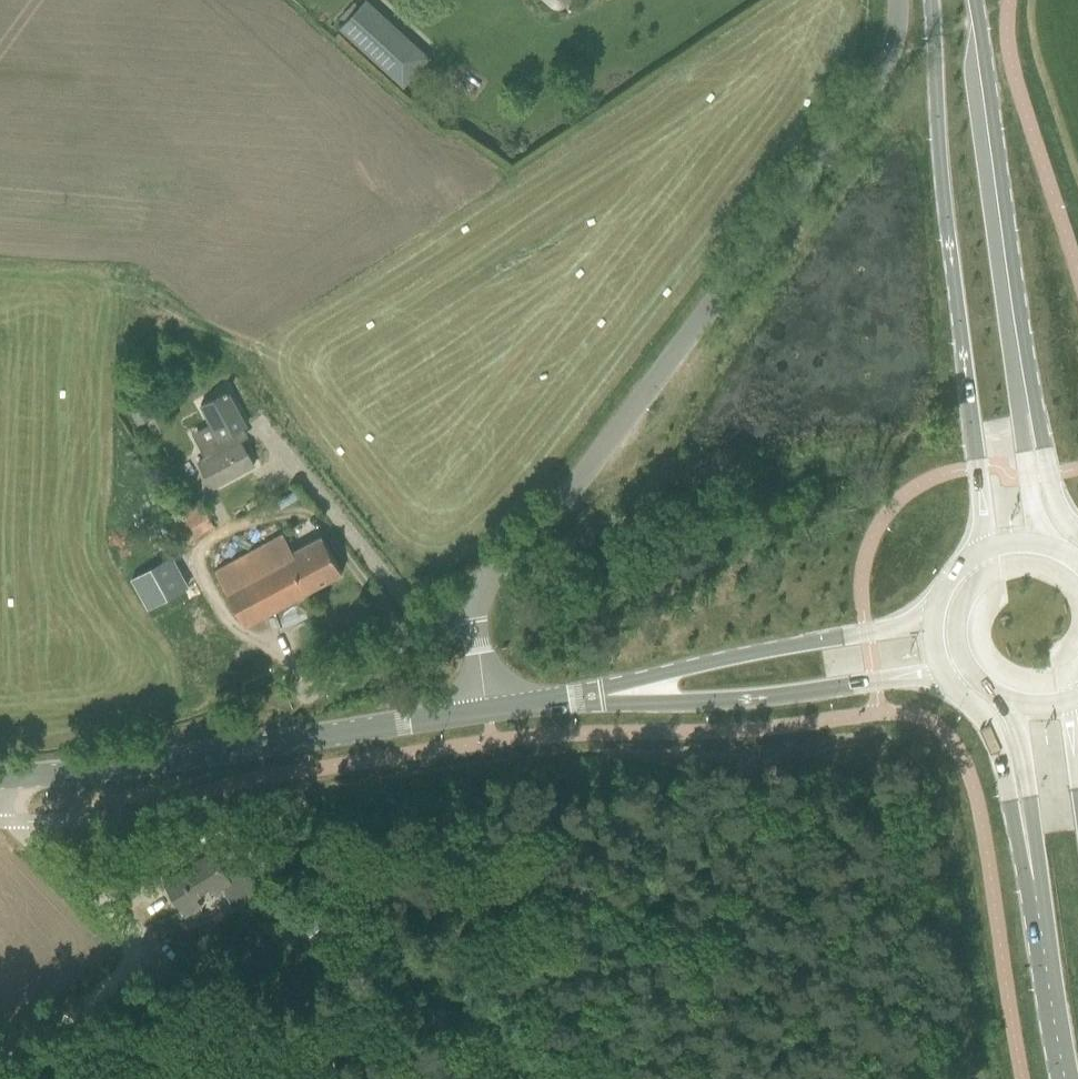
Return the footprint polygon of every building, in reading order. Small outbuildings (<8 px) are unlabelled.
[(556,9),(563,0),(543,0),(556,9)] [(390,67),(411,45),(365,3),(344,26),(390,67)] [(142,401),(129,409),(136,421),(149,413),(142,401)] [(212,486),(253,464),(239,439),(198,461),(212,486)] [(177,543),(212,523),(201,503),(166,524),(177,543)] [(321,536),(293,551),(283,534),(215,571),(244,625),(341,573),(321,536)] [(132,578),(148,608),(187,586),(171,557),(132,578)] [(233,887),(223,871),(212,852),(178,872),(178,873),(164,882),(185,915),(202,904),(198,897),(213,888),(218,896),(233,887)] [(313,940),(323,932),(314,921),(304,929),(313,940)]
